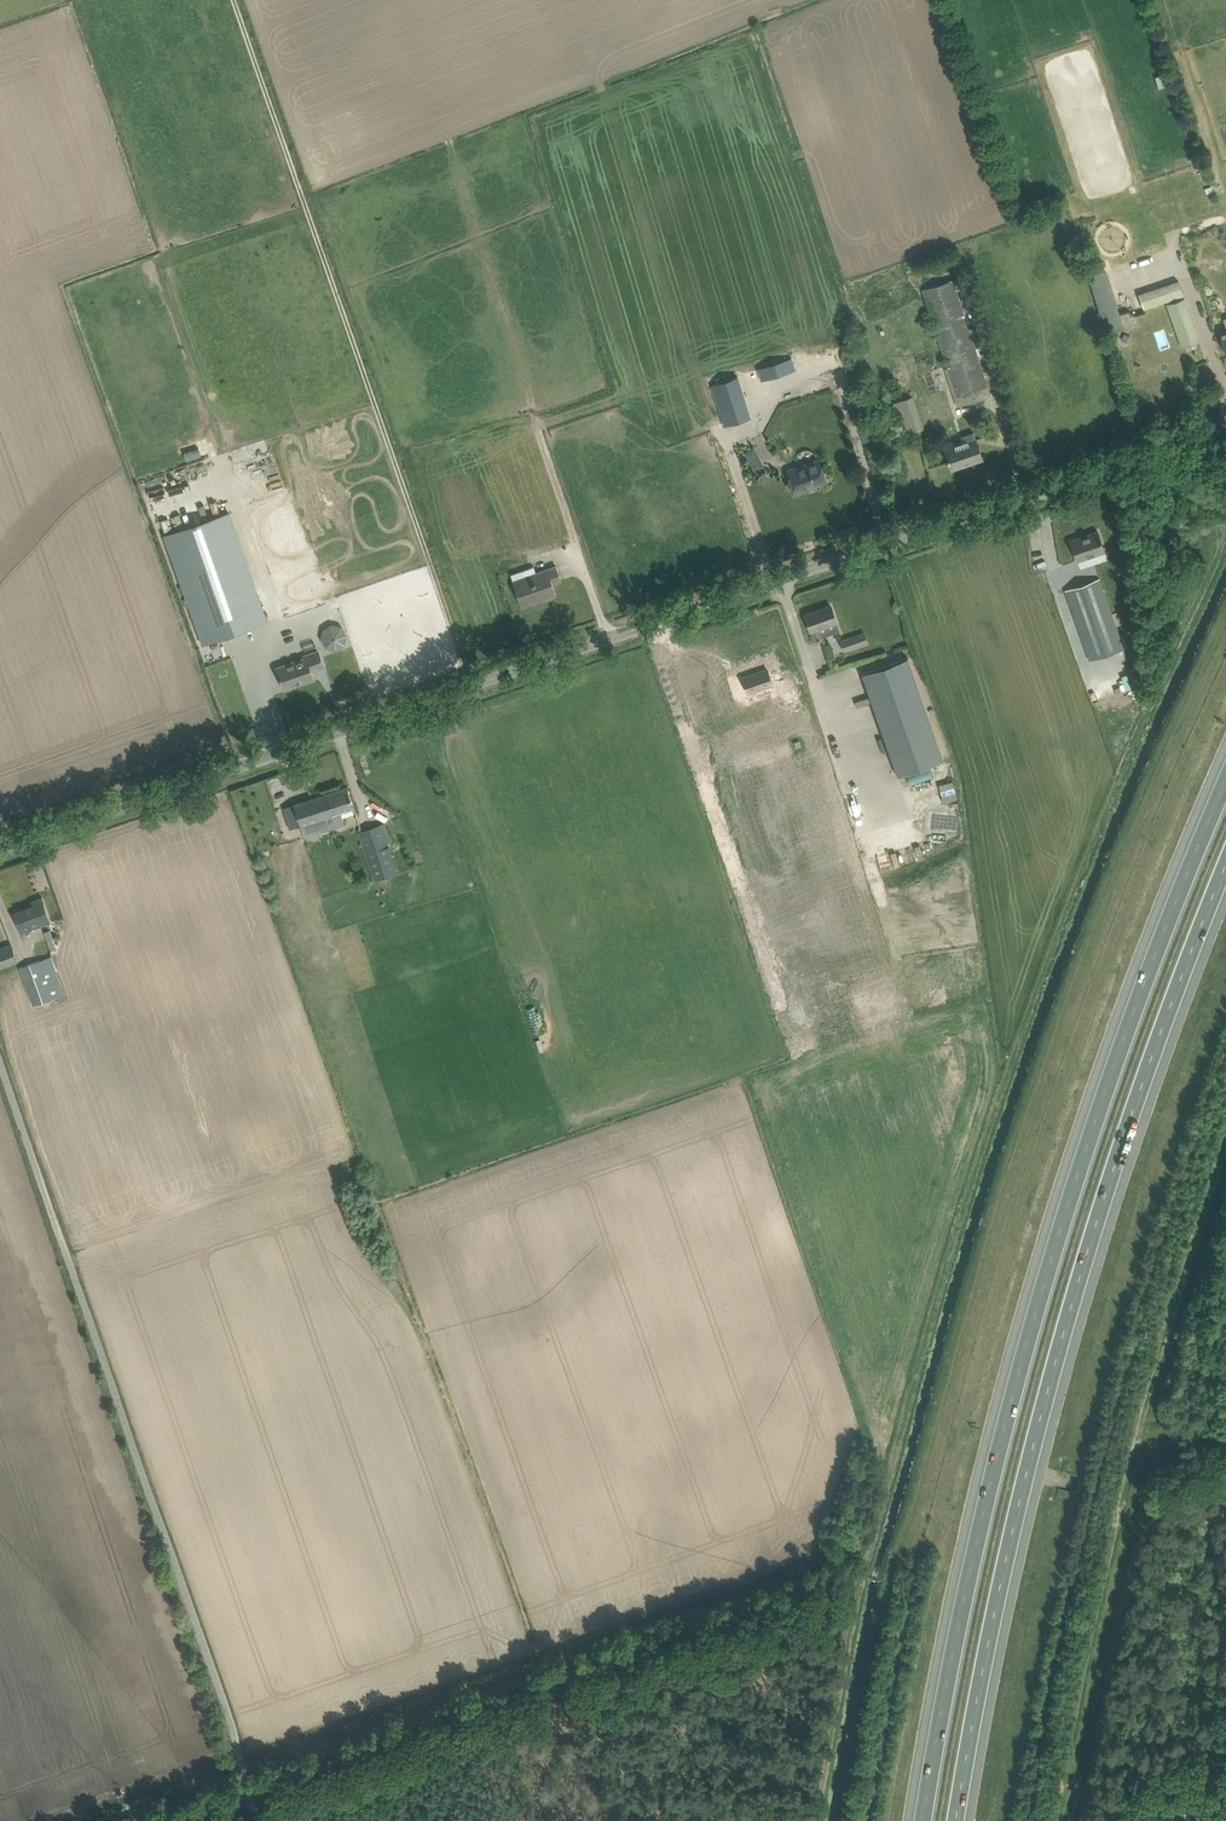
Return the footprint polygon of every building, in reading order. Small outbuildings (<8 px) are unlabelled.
[(1157,75),(1159,87),(1167,85),(1165,74),(1157,75)] [(1106,333),(1124,328),(1108,270),(1090,275),(1106,333)] [(969,329),(953,279),(923,289),(958,396),(988,386),(975,347),(980,346),(973,327),(969,329)] [(1144,309),(1184,296),(1179,280),(1139,293),(1144,309)] [(1183,346),(1199,340),(1185,299),(1169,305),(1183,346)] [(792,358),(758,369),(761,378),(795,368),(792,358)] [(738,377),(711,385),(725,426),(751,418),(738,377)] [(909,434),(922,429),(912,398),(899,403),(909,434)] [(945,451),(947,458),(951,469),(983,458),(979,447),(974,433),(963,437),(964,440),(944,447),(945,451)] [(322,602),(278,447),(270,450),(267,438),(231,449),(235,463),(236,463),(248,507),(251,507),(282,614),(322,602)] [(746,451),(754,474),(765,470),(756,447),(746,451)] [(198,448),(184,452),(187,460),(201,456),(198,448)] [(796,494),(816,487),(815,485),(827,481),(819,459),(787,470),(796,494)] [(156,517),(158,526),(171,523),(168,513),(156,517)] [(203,643),(267,621),(229,513),(165,534),(203,643)] [(1078,561),(1089,557),(1105,552),(1098,531),(1071,540),(1078,561)] [(522,607),(557,595),(553,584),(561,581),(558,569),(556,566),(513,581),(522,607)] [(1091,660),(1124,648),(1103,590),(1099,579),(1066,590),(1070,602),(1091,660)] [(816,643),(825,640),(824,637),(821,627),(836,622),(831,605),(805,614),(816,643)] [(323,630),(321,640),(327,649),(337,651),(346,645),(348,635),(342,626),(332,624),(323,630)] [(865,633),(841,641),(844,650),(868,642),(865,633)] [(284,689),(314,679),(311,671),(324,667),(318,651),(305,656),(306,658),(277,668),(284,689)] [(908,657),(862,673),(898,776),(944,760),(908,657)] [(767,686),(773,684),(768,669),(743,678),(748,693),(750,692),(767,686)] [(779,709),(799,703),(794,686),(774,692),(779,709)] [(868,697),(855,701),(860,713),(872,709),(868,697)] [(305,837),(345,824),(341,812),(354,808),(351,798),(348,787),(283,808),(290,829),(301,825),(305,837)] [(375,880),(398,873),(382,825),(359,832),(375,880)] [(21,933),(32,930),(31,928),(51,922),(42,898),(32,901),(34,906),(14,913),(21,933)] [(49,930),(44,932),(51,951),(56,949),(49,930)] [(17,961),(11,944),(0,948),(0,967),(17,961)] [(33,1007),(66,995),(52,956),(19,967),(33,1007)]
